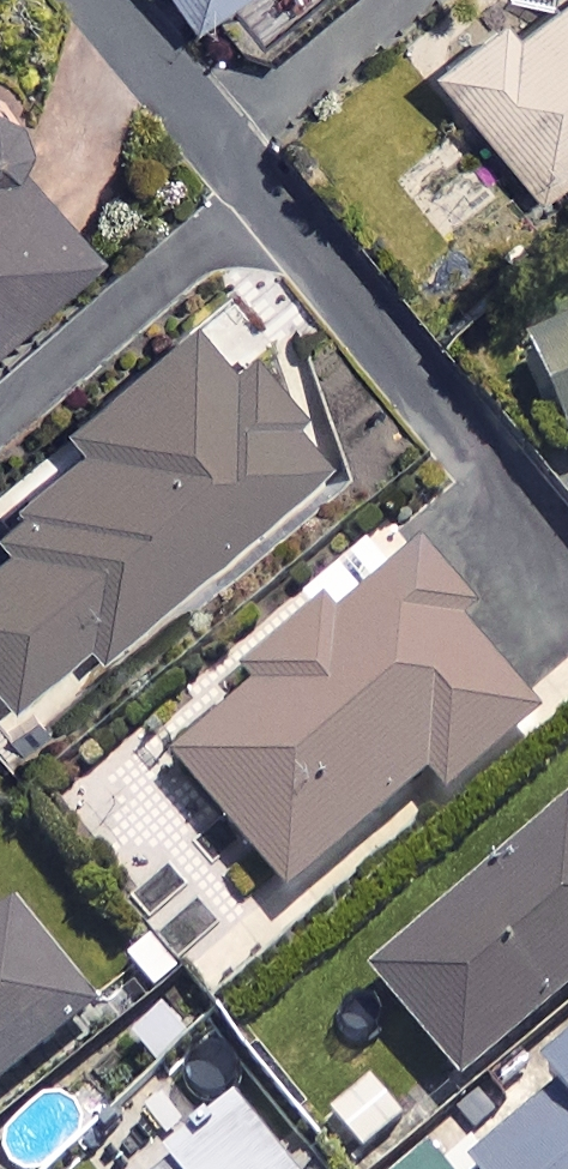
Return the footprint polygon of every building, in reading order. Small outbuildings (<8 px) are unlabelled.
[(186,25),(220,0),(168,0),(186,25)] [(496,21),(478,0),(473,0),(410,54),(533,196),(567,166),(567,0),(521,0),(496,21)] [(0,155),(0,318),(81,245),(0,155)] [(512,337),(565,451),(567,450),(567,312),(512,337)] [(178,315),(50,420),(71,446),(0,504),(0,548),(1,549),(0,549),(0,702),(3,706),(80,643),(94,660),(333,466),(242,353),(222,369),(178,315)] [(472,613),(416,548),(334,619),(320,603),(241,672),(252,684),(168,757),(288,895),(428,774),(445,793),(536,715),(458,625),(472,613)] [(563,808),(365,980),(454,1082),(567,983),(567,814),(563,808)] [(94,1005),(12,904),(0,913),(0,1082),(94,1005)] [(531,1068),(551,1092),(462,1168),(567,1168),(567,1035),(531,1068)] [(226,1107),(156,1167),(150,1159),(139,1168),(278,1168),(226,1107)] [(420,1146),(394,1168),(441,1168),(420,1146)]
